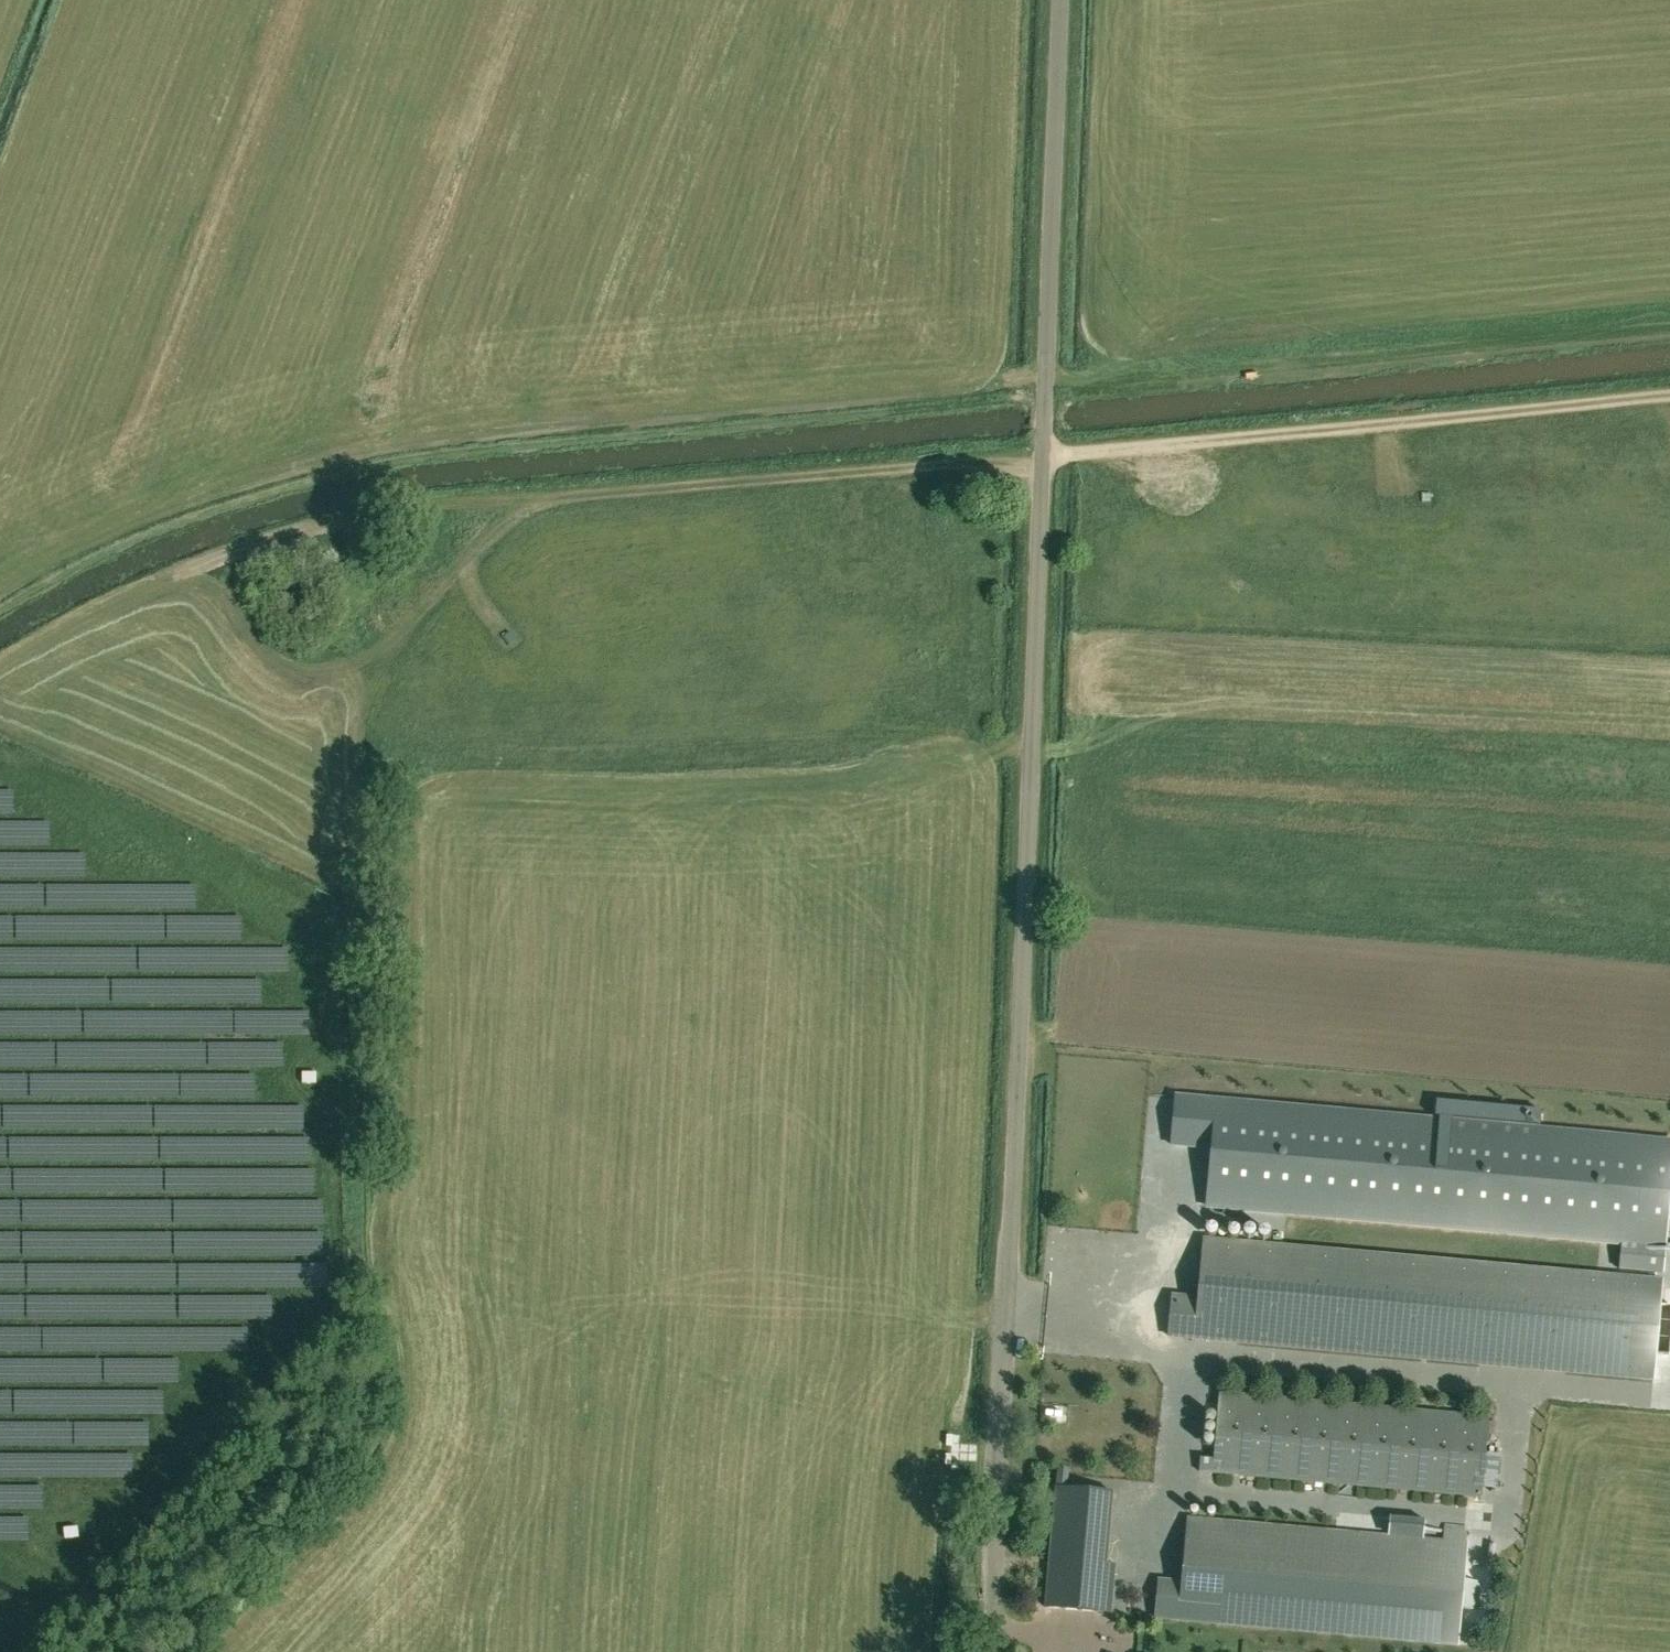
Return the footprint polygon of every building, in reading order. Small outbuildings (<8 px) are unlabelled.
[(1147,1158),(1144,1204),(1628,1245),(1635,1148),(1186,1110),(1182,1161),(1147,1158)] [(1653,1379),(1655,1353),(1669,1355),(1669,1340),(1669,1310),(1659,1309),(1662,1284),(1204,1241),(1198,1300),(1172,1297),(1168,1337),(1653,1379)] [(1495,1441),(1497,1420),(1489,1419),(1489,1415),(1220,1392),(1214,1458),(1201,1457),(1200,1471),(1483,1494),(1483,1484),(1499,1485),(1502,1452),(1486,1451),(1487,1440),(1495,1441)] [(1045,1607),(1111,1613),(1114,1580),(1105,1579),(1113,1492),(1056,1487),(1045,1607)] [(1188,1519),(1183,1582),(1159,1580),(1156,1617),(1460,1643),(1469,1543),(1468,1542),(1469,1526),(1446,1524),(1444,1541),(1188,1519)]
